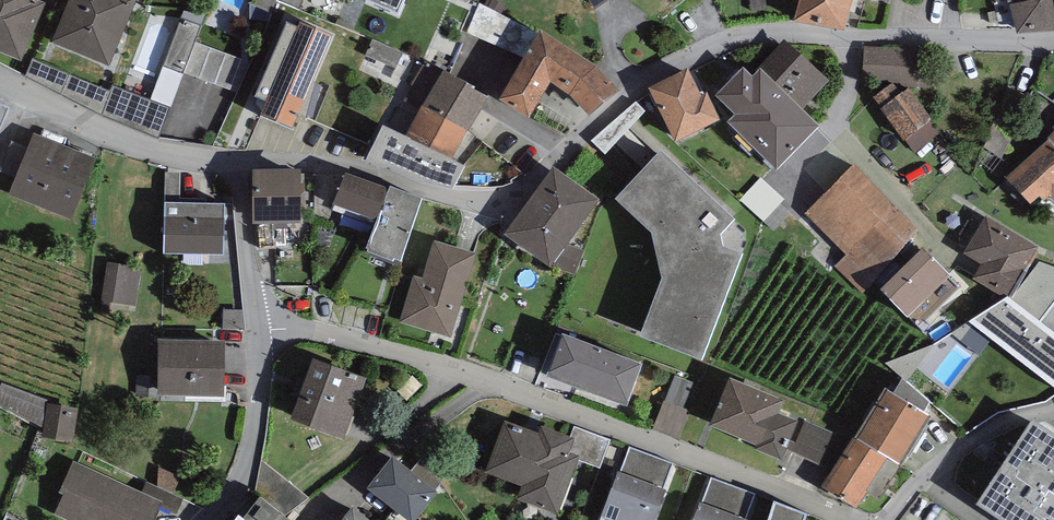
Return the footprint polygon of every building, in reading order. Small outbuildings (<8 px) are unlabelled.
[(20,58),(44,1),(43,0),(0,0),(0,49),(20,58)] [(52,39),(109,63),(135,0),(68,0),(52,39)] [(398,10),(402,0),(375,0),(398,10)] [(794,16),(845,28),(852,0),(799,0),(794,16)] [(1010,2),(1017,32),(1053,28),(1053,0),(1018,0),(1010,2)] [(537,32),(479,2),(466,31),(523,56),(537,32)] [(201,25),(181,18),(164,64),(184,72),(195,41),(201,25)] [(332,31),(300,18),(297,24),(287,19),(255,93),(266,98),(260,112),(292,125),(298,111),(312,78),(332,31)] [(596,61),(540,26),(537,32),(523,56),(500,96),(530,114),(551,79),(569,90),(596,61)] [(758,64),(804,106),(830,78),(784,36),(758,64)] [(403,49),(373,37),(365,54),(396,67),(403,49)] [(241,58),(195,41),(184,72),(229,88),(241,58)] [(932,47),(865,45),(863,82),(886,84),(908,85),(931,87),(932,47)] [(402,100),(418,109),(422,102),(468,127),(488,92),(425,58),(402,100)] [(596,61),(569,90),(589,111),(618,86),(596,61)] [(184,72),(164,64),(150,99),(170,106),(184,72)] [(804,106),(758,64),(752,72),(743,64),(716,94),(734,111),(728,118),(776,166),(820,122),(804,106)] [(689,67),(649,86),(675,139),(721,116),(708,90),(702,93),(689,67)] [(111,91),(68,73),(60,93),(101,113),(111,91)] [(316,79),(312,78),(298,111),(306,113),(316,79)] [(931,116),(908,85),(886,84),(875,95),(904,138),(931,116)] [(113,85),(111,91),(101,113),(158,137),(170,106),(150,99),(113,85)] [(9,102),(0,98),(0,124),(9,102)] [(635,99),(591,139),(605,153),(646,109),(635,99)] [(452,156),(468,127),(422,102),(418,109),(406,131),(452,156)] [(940,131),(931,116),(904,138),(915,151),(940,131)] [(382,122),(366,156),(423,179),(453,185),(466,161),(452,156),(406,131),(382,122)] [(96,156),(33,131),(28,146),(15,177),(9,193),(71,218),(96,156)] [(1048,137),(1007,176),(1029,201),(1039,192),(1044,198),(1050,192),(1053,196),(1053,143),(1048,137)] [(28,146),(12,140),(0,169),(0,171),(13,176),(15,177),(28,146)] [(641,331),(702,355),(742,249),(723,242),(721,229),(734,213),(660,145),(614,195),(651,228),(662,274),(641,331)] [(919,227),(853,161),(806,212),(848,252),(836,266),(861,290),(919,227)] [(599,197),(554,165),(505,232),(551,264),(567,243),(599,197)] [(300,219),(300,166),(252,166),(253,220),(257,220),(272,219),(300,219)] [(377,217),(389,185),(346,169),(334,201),(377,217)] [(180,172),(165,171),(164,201),(179,201),(180,172)] [(423,194),(390,181),(389,185),(377,217),(366,245),(392,255),(393,252),(400,255),(423,194)] [(777,235),(796,215),(762,184),(744,204),(777,235)] [(179,201),(164,201),(163,252),(222,253),(223,202),(179,201)] [(965,251),(981,262),(973,276),(1004,296),(1008,293),(1037,245),(985,214),(965,251)] [(274,245),(272,219),(257,220),(259,245),(274,245)] [(475,250),(434,238),(422,278),(414,276),(401,320),(450,334),(475,250)] [(584,249),(567,243),(551,264),(575,273),(584,249)] [(950,271),(923,244),(880,286),(907,313),(950,271)] [(1012,296),(1008,293),(1004,296),(968,319),(1053,384),(1053,330),(1040,320),(1053,302),(1053,265),(1040,259),(1012,296)] [(140,266),(107,261),(100,308),(117,311),(119,303),(135,305),(140,266)] [(244,309),(223,308),(221,327),(245,327),(244,309)] [(641,360),(562,331),(547,372),(626,401),(641,360)] [(225,338),(159,336),(158,393),(224,395),(225,338)] [(365,375),(313,355),(291,415),(342,435),(365,375)] [(675,374),(664,400),(683,407),(693,381),(675,374)] [(894,391),(923,408),(930,399),(903,374),(894,391)] [(782,396),(730,375),(711,421),(741,433),(740,436),(758,444),(757,446),(782,456),(798,417),(777,408),(782,396)] [(1,381),(0,385),(0,403),(42,426),(46,398),(1,381)] [(885,386),(856,434),(888,453),(901,461),(930,412),(923,408),(894,391),(885,386)] [(664,400),(663,399),(652,428),(679,438),(690,410),(683,407),(664,400)] [(79,406),(48,402),(43,434),(74,439),(79,406)] [(978,498),(1010,519),(1053,519),(1053,429),(1033,415),(978,498)] [(538,430),(505,417),(485,469),(523,484),(519,495),(557,510),(578,459),(580,452),(569,448),(574,436),(570,434),(541,423),(538,430)] [(790,450),(827,466),(841,433),(804,417),(790,450)] [(574,424),(570,434),(574,436),(569,448),(580,452),(578,459),(600,467),(611,438),(574,424)] [(878,498),(901,461),(888,453),(856,434),(855,433),(823,484),(856,504),(865,489),(878,498)] [(630,446),(621,470),(618,469),(599,519),(655,519),(668,487),(664,485),(673,462),(630,446)] [(437,488),(392,453),(368,485),(413,519),(437,488)] [(73,458),(59,490),(64,492),(55,512),(73,519),(154,519),(161,505),(163,500),(142,490),(73,458)] [(240,519),(290,519),(283,515),(309,495),(261,459),(260,493),(244,514),(240,519)] [(159,465),(151,482),(172,492),(180,476),(159,465)] [(710,476),(701,501),(699,499),(691,519),(747,519),(748,517),(745,516),(754,492),(710,476)] [(146,480),(142,490),(163,500),(161,505),(176,512),(183,497),(172,492),(151,482),(146,480)] [(808,508),(774,497),(766,519),(804,519),(808,508)] [(352,503),(339,519),(374,519),(352,503)] [(244,514),(238,511),(231,519),(240,519),(244,514)]
